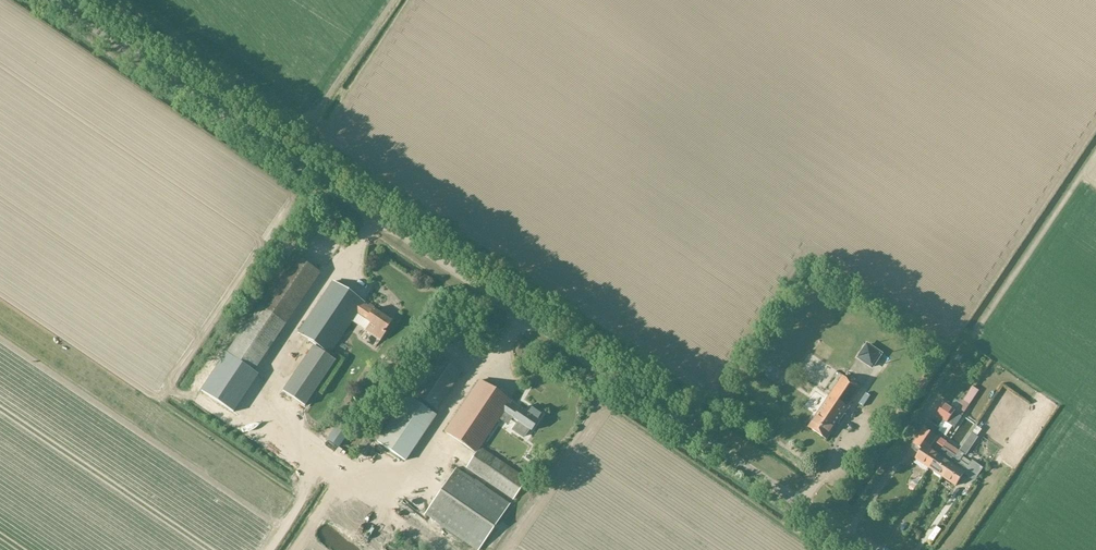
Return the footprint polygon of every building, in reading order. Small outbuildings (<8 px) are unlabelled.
[(293,255),(226,355),(253,373),(320,273),(293,255)] [(369,304),(367,308),(362,305),(364,303),(332,282),(298,333),(329,354),(357,313),(366,319),(366,320),(370,323),(365,331),(381,341),(386,333),(385,332),(391,322),(373,309),(374,308),(369,304)] [(312,346),(282,391),(304,405),(334,360),(312,346)] [(885,351),(867,352),(868,363),(886,362),(885,351)] [(226,355),(201,391),(233,413),(257,376),(253,373),(226,355)] [(437,358),(413,394),(436,410),(461,374),(437,358)] [(827,440),(861,389),(843,377),(809,427),(827,440)] [(480,447),(504,412),(513,418),(512,419),(518,423),(513,431),(523,437),(528,430),(531,431),(542,415),(530,407),(526,413),(511,402),(479,381),(445,432),(476,453),(480,447)] [(408,396),(377,442),(405,461),(436,415),(408,396)] [(945,403),(936,416),(947,423),(955,412),(956,410),(945,403)] [(955,412),(947,423),(955,428),(962,417),(955,412)] [(976,428),(982,432),(987,426),(981,421),(976,428)] [(915,459),(929,468),(938,454),(930,448),(937,437),(924,429),(915,442),(924,447),(915,459)] [(476,453),(466,468),(513,500),(527,479),(480,447),(476,453)] [(938,454),(929,468),(942,477),(956,456),(943,447),(938,454)] [(378,448),(373,455),(382,461),(387,454),(378,448)] [(969,478),(976,467),(971,463),(969,466),(960,461),(964,454),(960,451),(956,456),(942,477),(955,486),(964,474),(969,478)] [(463,472),(456,468),(424,515),(475,549),(479,549),(510,504),(463,472)]
